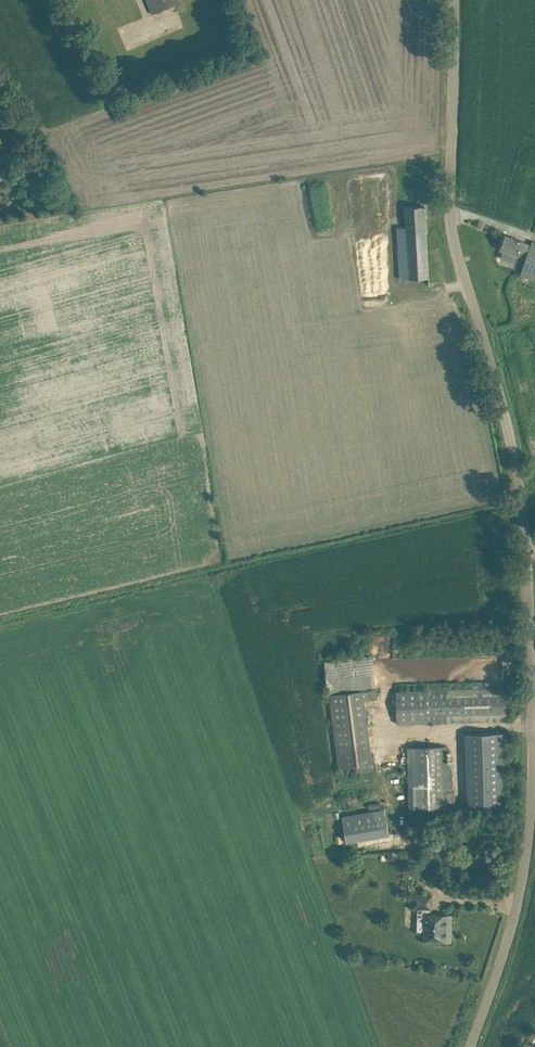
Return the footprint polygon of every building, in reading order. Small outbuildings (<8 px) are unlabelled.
[(152,14),(181,1),(181,0),(146,0),(152,14)] [(398,227),(401,278),(429,277),(425,206),(405,207),(406,227),(398,227)] [(506,235),(501,249),(524,257),(526,253),(528,254),(531,244),(523,242),(523,241),(506,235)] [(521,274),(534,279),(534,243),(532,242),(531,244),(528,254),(521,274)] [(396,690),(397,723),(506,720),(505,687),(396,690)] [(355,766),(356,773),(374,770),(365,700),(378,699),(377,689),(364,691),(364,689),(329,694),(339,768),(355,766)] [(468,810),(508,809),(506,732),(466,733),(468,810)] [(454,805),(454,793),(452,793),(452,763),(447,763),(447,747),(408,747),(409,806),(454,805)] [(385,809),(342,816),(347,842),(389,835),(385,809)] [(425,940),(451,941),(452,915),(431,914),(431,908),(432,908),(432,895),(414,894),(414,907),(418,907),(418,915),(426,916),(425,940)]
